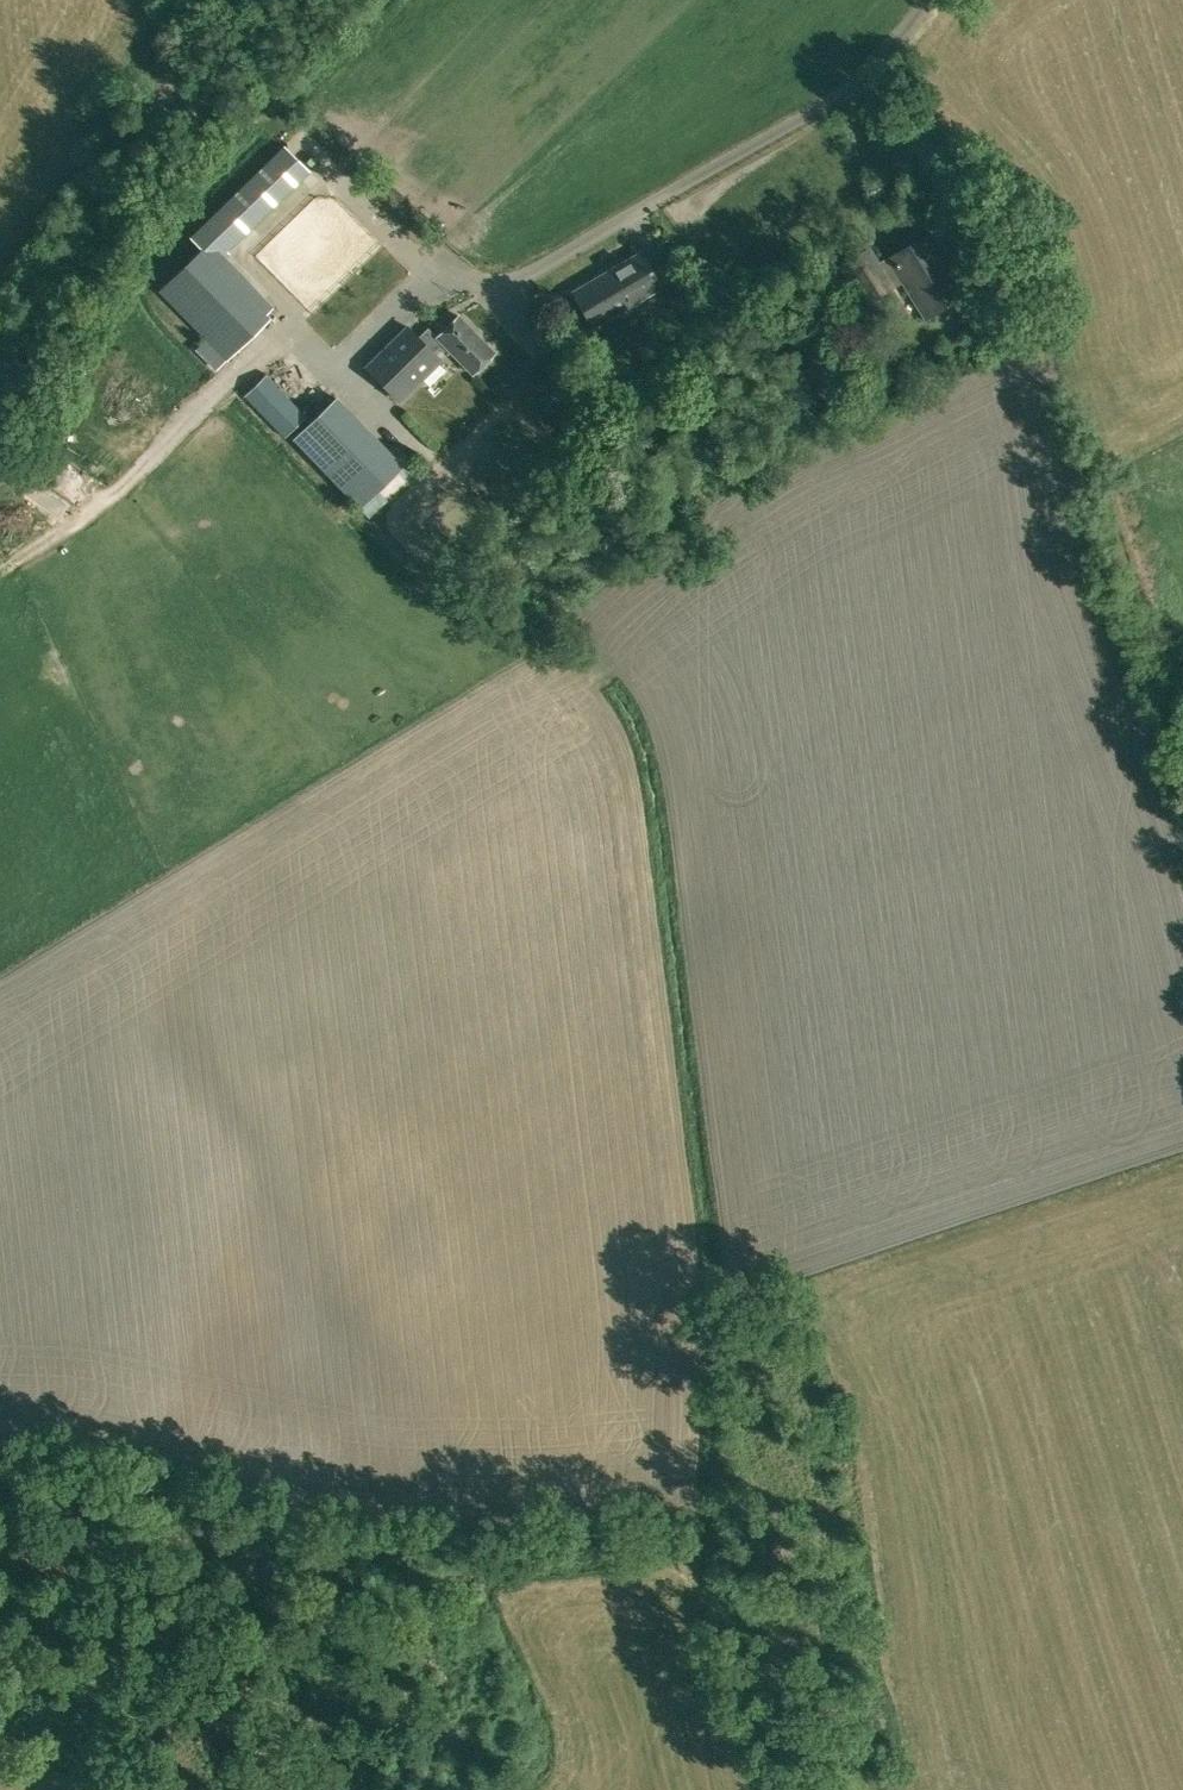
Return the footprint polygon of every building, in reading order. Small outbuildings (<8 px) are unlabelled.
[(308,169),(284,145),(191,237),(217,263),(229,252),(227,250),(308,169)] [(323,292),(383,236),(347,197),(317,225),(332,241),(319,253),(330,265),(313,281),(323,292)] [(925,315),(963,292),(928,235),(892,257),(892,256),(878,264),(869,249),(842,265),(865,302),(890,286),(889,284),(902,276),(925,315)] [(270,317),(202,248),(159,290),(207,339),(198,348),(218,368),(270,317)] [(667,297),(684,287),(670,262),(653,272),(641,252),(592,280),(574,290),(595,326),(661,287),(667,297)] [(457,318),(437,338),(436,339),(433,343),(439,347),(444,352),(447,349),(472,374),(493,353),(457,318)] [(437,338),(428,329),(417,339),(400,321),(354,366),(385,398),(439,347),(433,343),(437,338)] [(285,436),(305,418),(266,375),(244,395),(285,436)] [(291,440),(359,510),(404,466),(336,396),(291,440)]
